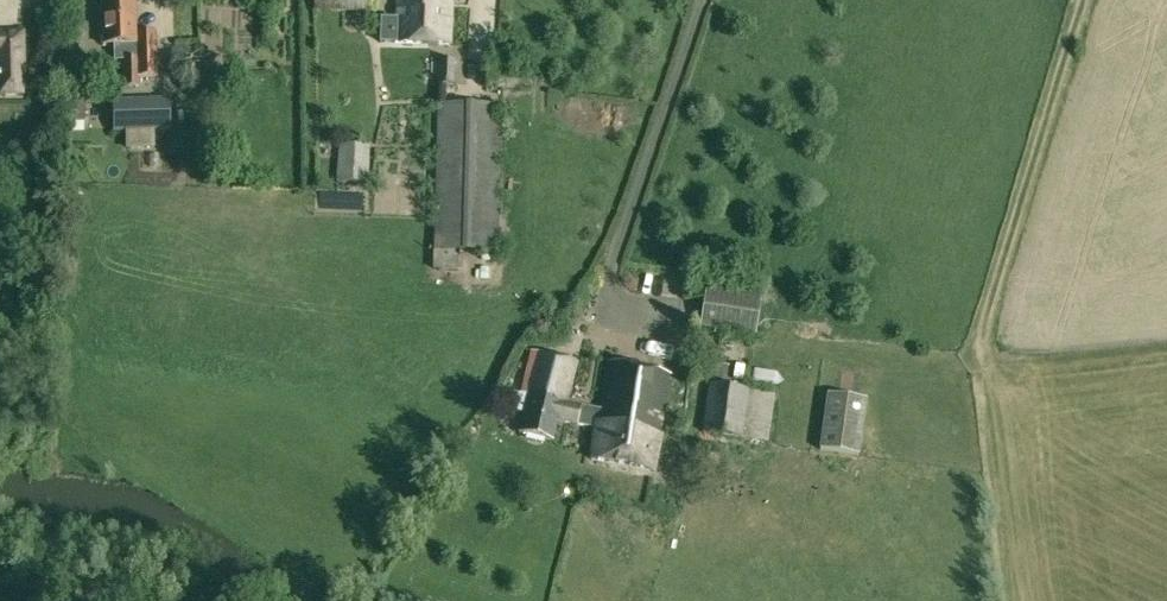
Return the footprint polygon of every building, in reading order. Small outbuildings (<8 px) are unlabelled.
[(114,46),(114,61),(123,61),(124,90),(139,89),(139,78),(157,78),(155,32),(135,32),(134,0),(101,0),(103,47),(114,46)] [(377,0),(314,0),(314,9),(377,11),(377,0)] [(449,0),(400,0),(399,20),(381,20),(380,44),(400,44),(448,45),(449,0)] [(25,87),(24,34),(0,35),(0,88),(25,87)] [(438,61),(438,86),(442,86),(455,86),(456,61),(438,61)] [(72,122),(85,122),(86,103),(96,103),(96,86),(73,86),(73,103),(72,122)] [(125,133),(144,132),(171,132),(170,100),(112,102),(112,133),(125,133)] [(433,253),(458,254),(498,255),(503,105),(437,104),(433,253)] [(145,144),(144,132),(125,133),(125,144),(145,144)] [(338,145),(336,184),(368,185),(370,146),(338,145)] [(756,338),(762,297),(705,288),(699,329),(756,338)] [(578,425),(578,424),(582,408),(568,405),(576,363),(529,354),(521,393),(527,395),(520,434),(553,441),(557,421),(578,425)] [(582,408),(578,424),(597,427),(591,459),(652,471),(671,375),(608,363),(599,411),(582,408)] [(767,444),(775,395),(709,384),(701,435),(767,444)] [(860,457),(868,400),(827,394),(819,451),(860,457)]
